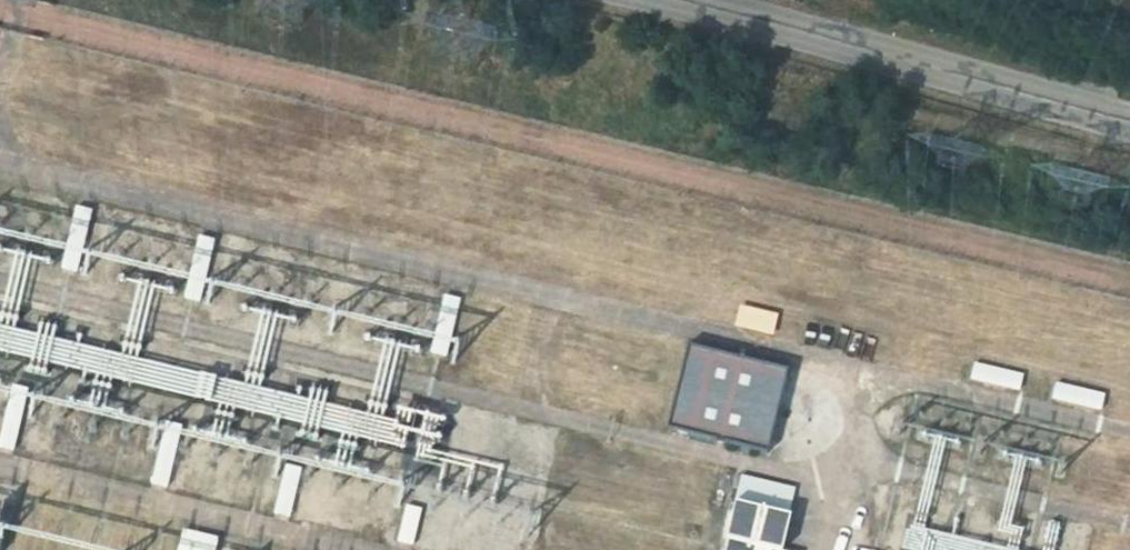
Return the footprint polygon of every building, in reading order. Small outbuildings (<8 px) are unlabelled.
[(94,210),(79,206),(65,268),(79,271),(94,210)] [(214,240),(199,236),(185,296),(200,300),(214,240)] [(460,299),(445,296),(430,353),(442,356),(446,357),(460,299)] [(788,371),(689,346),(668,427),(767,453),(788,371)] [(1024,375),(974,364),(971,378),(1020,391),(1024,375)] [(1105,395),(1056,383),(1052,399),(1101,410),(1105,395)] [(15,384),(0,445),(15,449),(30,387),(15,384)] [(182,426),(167,422),(152,484),(167,487),(182,426)] [(302,468),(287,465),(275,514),(289,517),(302,468)] [(727,536),(729,537),(726,549),(782,549),(791,515),(735,502),(727,536)] [(184,530),(179,549),(215,549),(218,538),(184,530)]
